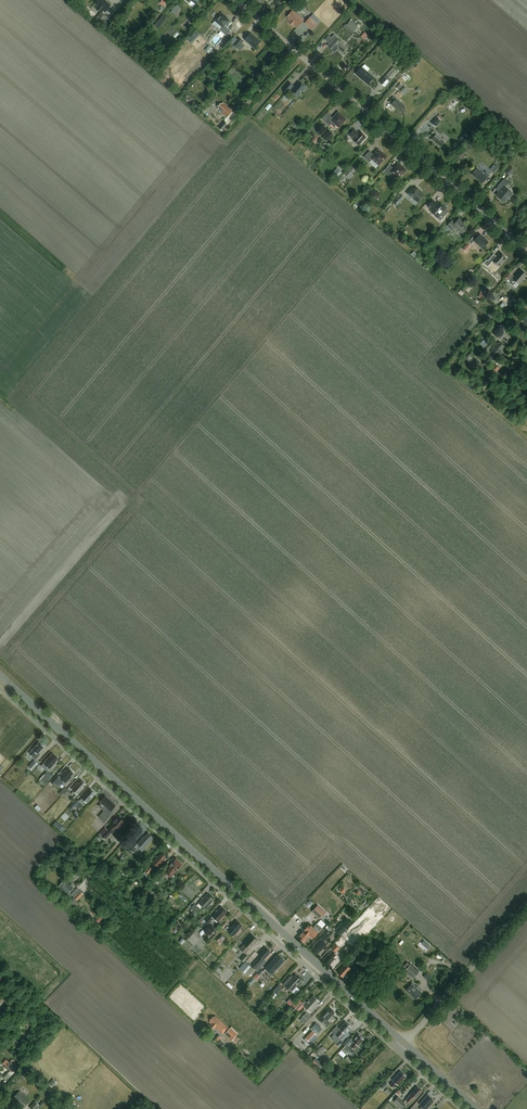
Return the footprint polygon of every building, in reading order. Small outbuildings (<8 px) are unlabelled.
[(106,0),(97,0),(94,3),(98,6),(96,8),(100,12),(101,13),(104,11),(105,12),(111,5),(106,0)] [(177,4),(171,12),(175,15),(181,8),(177,4)] [(292,10),(287,16),(289,17),(287,19),(289,21),(289,22),(292,25),(293,24),(296,27),(303,19),(292,10)] [(101,26),(107,18),(101,13),(100,12),(94,20),(101,26)] [(229,20),(225,16),(225,15),(222,12),(219,16),(215,20),(222,26),(219,29),(227,36),(231,31),(225,25),(229,20)] [(304,20),(309,24),(313,19),(308,15),(304,20)] [(352,18),(344,27),(352,34),(354,32),(353,31),(356,27),(359,30),(362,27),(352,18)] [(254,48),(259,42),(249,33),(244,40),(254,48)] [(329,35),(324,40),(329,44),(328,46),(333,50),(335,48),(336,49),(337,48),(342,52),(347,47),(336,37),(336,36),(334,34),(331,37),(329,35)] [(235,50),(242,41),(238,38),(237,39),(234,36),(228,44),(235,50)] [(367,85),(373,77),(361,67),(355,74),(367,85)] [(393,67),(379,82),(385,87),(398,72),(393,67)] [(198,82),(188,93),(194,98),(204,87),(198,82)] [(287,94),(294,86),(289,82),(283,90),(287,94)] [(299,82),(291,91),(297,96),(305,87),(299,82)] [(408,90),(400,83),(396,88),(404,95),(408,90)] [(404,107),(404,106),(395,99),(396,98),(395,98),(393,96),(388,102),(390,104),(391,104),(399,112),(400,111),(401,112),(403,112),(404,112),(405,111),(405,109),(405,108),(404,107)] [(220,112),(227,118),(233,111),(224,102),(222,105),(221,104),(218,107),(219,108),(218,109),(221,112),(220,112)] [(338,127),(346,119),(338,112),(332,117),(329,114),(324,120),(328,124),(330,123),(333,126),(335,124),(338,127)] [(431,123),(435,127),(445,115),(441,112),(431,123)] [(222,131),(228,124),(224,121),(218,128),(222,131)] [(353,129),(348,134),(353,139),(352,140),(358,145),(365,137),(360,131),(358,133),(353,129)] [(439,147),(444,141),(435,134),(436,132),(433,130),(429,135),(432,138),(430,139),(439,147)] [(384,155),(378,150),(374,155),(369,151),(364,158),(369,163),(372,160),(379,166),(384,160),(385,160),(387,157),(384,154),(384,155)] [(402,167),(397,163),(393,168),(390,165),(384,172),(389,176),(392,173),(398,179),(402,174),(403,174),(407,170),(402,166),(402,167)] [(495,173),(499,169),(494,164),(490,169),(495,173)] [(510,165),(504,171),(508,175),(514,169),(510,165)] [(354,170),(351,167),(344,175),(347,178),(354,170)] [(338,177),(342,172),(338,168),(334,173),(338,177)] [(485,170),(482,168),(480,170),(477,168),(472,174),(483,183),(490,175),(486,171),(484,173),(483,172),(485,170)] [(505,178),(496,188),(499,192),(496,195),(504,202),(512,193),(505,187),(509,182),(505,178)] [(411,187),(406,193),(409,195),(410,194),(418,202),(424,195),(419,191),(419,190),(416,187),(414,189),(411,187)] [(432,200),(427,206),(431,210),(430,211),(437,217),(445,208),(438,202),(437,204),(432,200)] [(452,219),(447,225),(452,230),(455,227),(462,233),(468,226),(462,222),(463,221),(459,218),(455,222),(452,219)] [(473,236),(469,241),(471,243),(474,240),(483,248),(488,241),(480,234),(476,238),(473,236)] [(466,252),(471,246),(468,243),(463,249),(466,252)] [(488,266),(491,262),(493,260),(499,266),(507,257),(501,251),(500,251),(496,256),(494,254),(488,260),(487,259),(484,263),(488,266)] [(521,269),(515,276),(512,274),(508,279),(510,281),(509,282),(513,285),(516,281),(519,284),(526,275),(526,274),(521,269)] [(488,349),(491,346),(483,340),(479,345),(484,349),(487,352),(488,349)] [(496,345),(491,351),(498,357),(507,347),(500,342),(499,343),(498,343),(496,345)] [(501,372),(502,370),(495,364),(490,370),(495,374),(498,370),(501,372)] [(40,742),(29,753),(36,759),(39,755),(38,754),(44,746),(40,742)] [(55,762),(58,759),(53,754),(50,758),(49,757),(42,765),(45,768),(47,765),(50,768),(55,763),(55,762)] [(34,760),(28,767),(33,771),(38,764),(34,760)] [(66,770),(60,776),(58,774),(51,781),(54,783),(55,782),(59,785),(64,780),(66,782),(72,776),(71,775),(73,772),(69,768),(66,771),(66,770)] [(47,771),(40,779),(45,784),(53,776),(47,771)] [(77,793),(72,799),(74,800),(79,795),(78,794),(84,788),(83,787),(85,784),(82,781),(79,784),(79,783),(72,790),(77,793)] [(67,789),(64,787),(59,793),(61,795),(67,789)] [(82,798),(80,801),(82,803),(83,801),(84,802),(86,801),(88,803),(96,794),(90,789),(82,798)] [(109,798),(111,796),(104,789),(96,797),(101,800),(100,801),(101,803),(98,806),(104,811),(98,817),(104,823),(113,813),(111,811),(116,805),(109,798)] [(105,828),(100,834),(105,839),(110,834),(116,827),(118,829),(120,827),(122,829),(125,827),(122,824),(124,821),(119,816),(112,824),(108,830),(105,828)] [(60,823),(57,827),(62,832),(66,829),(60,823)] [(154,838),(148,833),(145,836),(144,836),(137,843),(135,841),(128,848),(133,852),(139,846),(143,850),(154,838)] [(163,860),(166,856),(162,853),(159,857),(159,856),(153,862),(158,866),(164,860),(163,860)] [(173,874),(183,864),(176,858),(171,863),(172,864),(168,870),(173,874)] [(150,866),(143,873),(147,876),(149,874),(153,869),(150,866)] [(163,873),(153,883),(156,886),(159,883),(159,884),(166,876),(163,873)] [(63,881),(59,886),(68,894),(74,888),(72,886),(73,885),(71,884),(70,885),(68,882),(67,883),(65,881),(64,882),(63,881)] [(80,890),(69,903),(75,908),(80,903),(77,901),(84,894),(80,890)] [(213,899),(214,898),(208,892),(199,902),(199,903),(197,905),(194,903),(191,907),(196,912),(202,906),(206,909),(213,900),(213,899)] [(320,919),(326,912),(318,905),(312,911),(320,919)] [(219,921),(227,912),(221,907),(212,917),(210,915),(205,920),(209,923),(214,917),(219,921)] [(238,928),(241,925),(237,921),(234,924),(233,924),(228,930),(233,935),(239,929),(238,928)] [(341,935),(348,928),(342,923),(335,930),(341,935)] [(303,931),(298,937),(303,942),(309,936),(312,939),(318,932),(309,924),(303,931)] [(315,946),(311,950),(316,954),(319,951),(320,951),(327,944),(324,941),(331,934),(326,929),(319,936),(321,938),(314,945),(315,946)] [(221,935),(216,940),(220,944),(225,939),(221,935)] [(254,945),(258,940),(252,935),(244,943),(244,944),(240,949),(245,953),(249,948),(250,949),(252,947),(254,945)] [(338,941),(331,948),(337,953),(343,946),(342,945),(344,944),(340,940),(338,941)] [(347,946),(345,948),(345,947),(341,952),(346,957),(351,953),(352,951),(347,946)] [(270,952),(265,948),(259,955),(260,956),(251,966),(257,971),(264,964),(262,962),(270,952)] [(333,959),(336,954),(332,951),(323,961),(329,966),(334,960),(333,959)] [(273,974),(286,960),(279,953),(266,968),(273,974)] [(246,954),(241,959),(244,962),(249,957),(246,954)] [(343,977),(352,967),(350,966),(352,964),(351,963),(355,958),(352,955),(348,960),(348,961),(338,972),(343,977)] [(355,963),(360,968),(363,964),(358,960),(355,963)] [(239,969),(243,972),(249,965),(245,962),(239,969)] [(419,971),(410,964),(405,970),(413,978),(419,971)] [(263,971),(261,968),(253,977),(257,980),(260,976),(259,975),(263,971)] [(299,983),(302,980),(296,974),(293,977),(291,975),(283,984),(292,992),(300,984),(299,983)] [(277,994),(283,988),(279,984),(273,991),(270,995),(273,998),(277,994)] [(415,999),(421,992),(411,984),(405,991),(415,999)] [(307,1009),(317,998),(313,995),(309,999),(308,999),(303,1005),(303,1006),(307,1009)] [(298,998),(293,1004),(299,1010),(303,1006),(303,1005),(306,1002),(305,1001),(303,1003),(298,998)] [(317,998),(307,1009),(311,1012),(317,1006),(316,1005),(320,1001),(317,998)] [(327,1020),(334,1012),(329,1008),(326,1011),(318,1019),(325,1025),(329,1021),(327,1020)] [(311,1017),(306,1013),(302,1017),(307,1022),(311,1017)] [(223,1034),(228,1028),(216,1016),(214,1017),(213,1016),(210,1020),(211,1021),(210,1022),(212,1024),(211,1026),(214,1028),(215,1027),(223,1034)] [(340,1037),(350,1025),(345,1021),(339,1028),(340,1029),(336,1033),(340,1037)] [(319,1032),(322,1028),(316,1023),(313,1026),(319,1032)] [(236,1036),(239,1033),(232,1027),(225,1034),(232,1040),(234,1038),(235,1039),(237,1037),(236,1036)] [(309,1041),(316,1034),(312,1030),(305,1038),(309,1041)] [(353,1042),(350,1045),(354,1049),(364,1038),(358,1033),(352,1040),(353,1042)] [(218,1034),(213,1039),(217,1042),(222,1037),(218,1034)] [(318,1056),(320,1056),(325,1052),(321,1047),(316,1051),(317,1051),(315,1052),(318,1056)] [(14,1056),(5,1067),(10,1072),(19,1061),(14,1056)] [(323,1063),(322,1064),(315,1058),(312,1062),(319,1068),(322,1071),(326,1066),(323,1063)] [(401,1078),(404,1074),(400,1071),(398,1074),(397,1074),(392,1079),(393,1080),(390,1084),(393,1087),(396,1083),(397,1083),(402,1078),(401,1078)] [(383,1089),(388,1084),(385,1081),(380,1086),(383,1089)] [(415,1098),(422,1090),(417,1086),(405,1098),(410,1102),(414,1098),(415,1098)] [(23,1108),(29,1101),(19,1091),(14,1097),(15,1098),(14,1099),(17,1101),(16,1102),(23,1108)] [(427,1095),(419,1104),(422,1106),(419,1108),(420,1108),(425,1108),(433,1101),(427,1095)] [(398,1097),(393,1102),(401,1108),(406,1104),(398,1097)]
